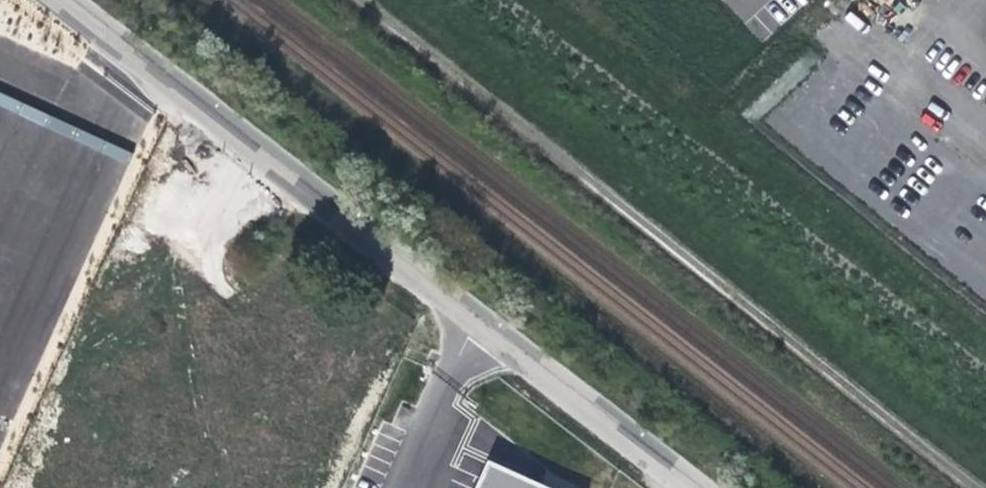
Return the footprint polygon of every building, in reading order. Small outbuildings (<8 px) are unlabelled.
[(122,140),(0,99),(0,413),(26,422),(122,140)] [(492,467),(482,487),(538,487),(492,467)]
